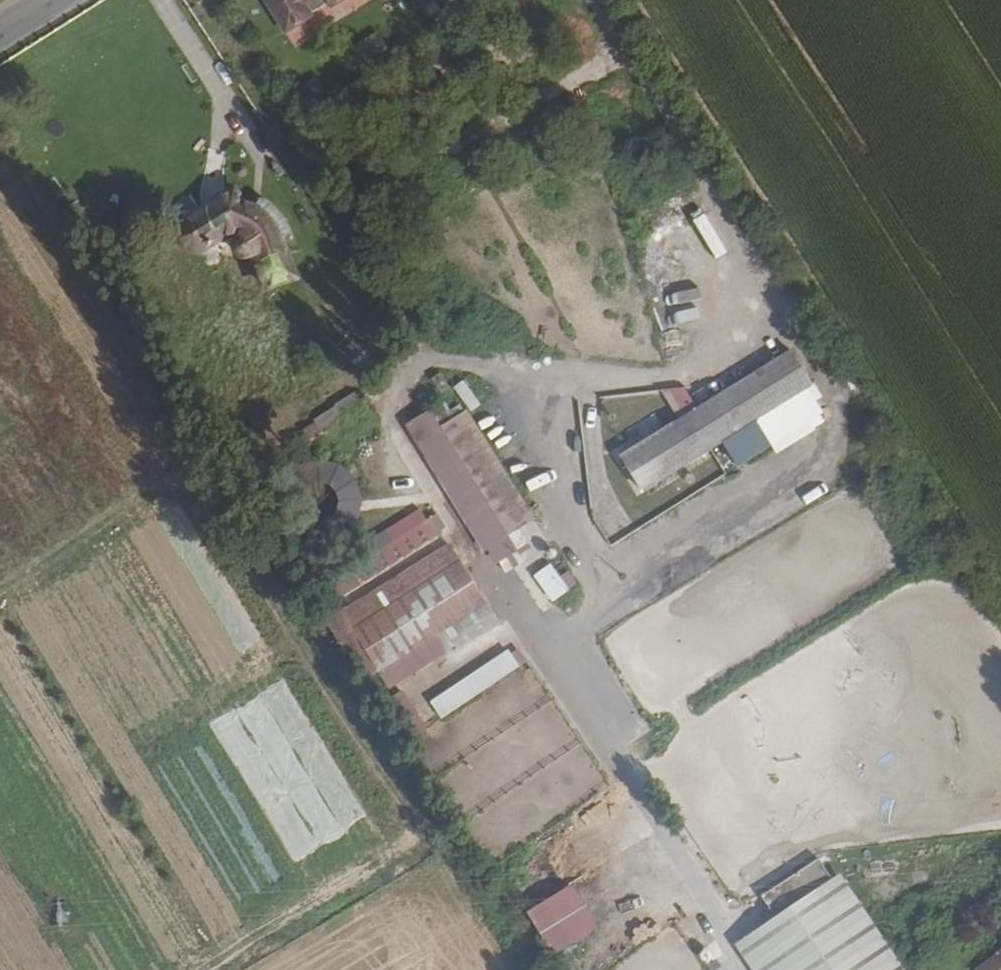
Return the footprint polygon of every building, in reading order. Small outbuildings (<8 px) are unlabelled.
[(342,0),(267,0),(287,33),(342,0)] [(701,201),(689,209),(711,247),(723,240),(701,201)] [(280,238),(267,227),(261,223),(248,218),(240,203),(189,233),(184,243),(183,253),(188,261),(196,263),(205,260),(222,244),(229,241),(239,241),(245,244),(252,248),(254,253),(250,258),(250,265),(253,270),(261,273),(270,295),(297,287),(280,238)] [(641,493),(814,386),(790,346),(617,456),(641,493)] [(462,379),(451,387),(469,411),(480,404),(462,379)] [(667,411),(689,407),(685,385),(664,389),(667,411)] [(398,432),(472,554),(508,533),(433,410),(398,432)] [(354,539),(362,468),(313,463),(311,482),(315,482),(310,534),(354,539)] [(447,544),(347,610),(398,688),(499,622),(447,544)] [(549,562),(529,576),(548,602),(568,588),(549,562)] [(507,650),(425,699),(437,718),(519,668),(507,650)] [(423,727),(398,688),(382,698),(407,737),(423,727)] [(483,789),(484,775),(457,774),(457,788),(483,789)] [(842,873),(737,942),(755,969),(906,969),(842,873)] [(554,950),(599,925),(577,885),(532,910),(554,950)] [(974,969),(975,969),(1000,969),(1000,947),(974,969)] [(708,969),(729,969),(719,956),(705,967),(708,969)]
